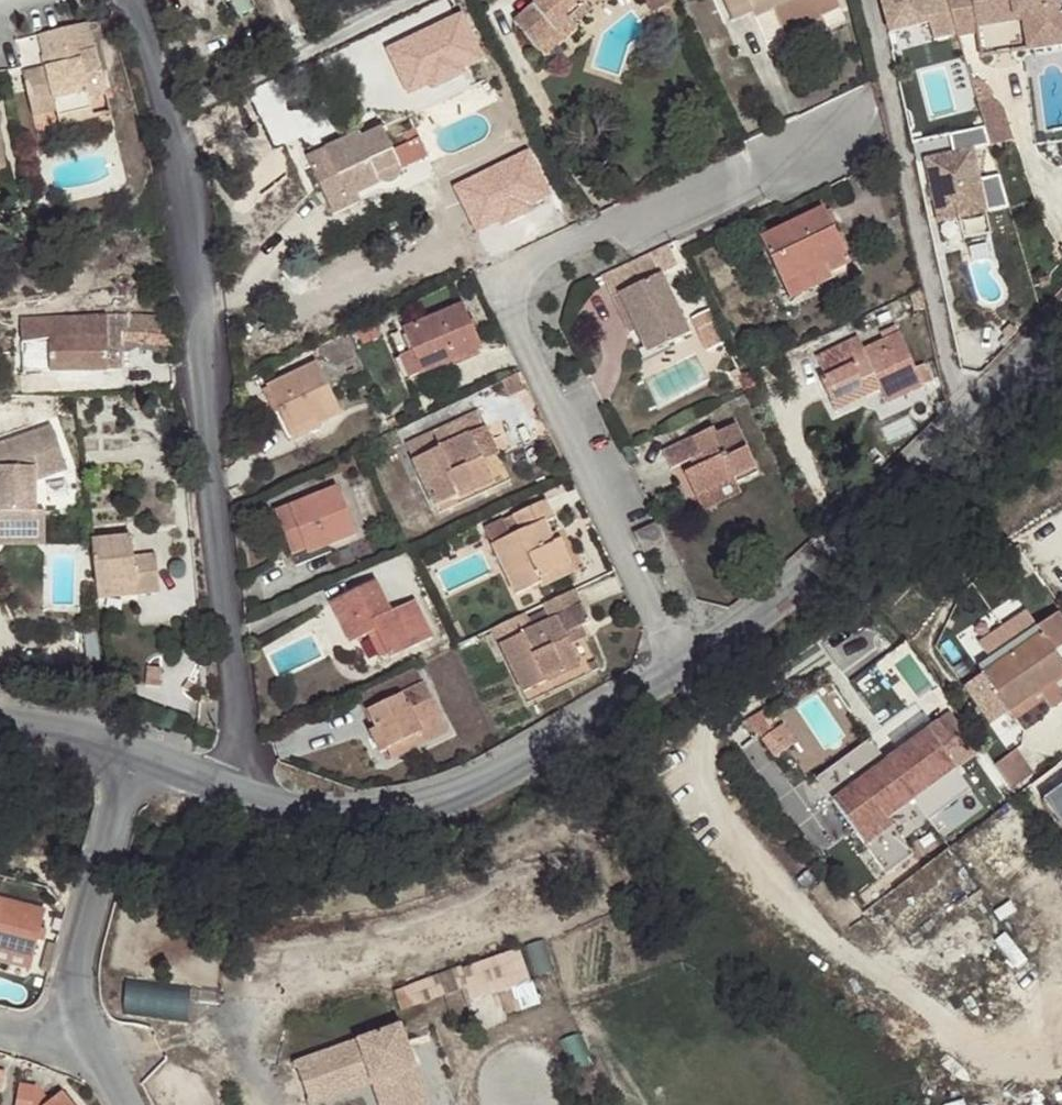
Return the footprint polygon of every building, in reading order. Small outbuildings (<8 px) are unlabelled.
[(239,15),(254,11),(251,0),(235,0),(239,15)] [(534,48),(568,20),(573,26),(590,14),(582,3),(589,0),(540,0),(513,23),(534,48)] [(731,23),(751,13),(754,19),(793,0),(721,0),(731,23)] [(888,35),(929,26),(933,43),(950,39),(942,0),(881,0),(888,35)] [(954,26),(959,40),(978,37),(977,32),(1013,27),(1011,21),(1020,19),(1021,26),(1026,56),(1061,50),(1061,19),(1058,20),(1055,0),(947,0),(954,26)] [(460,15),(387,51),(404,85),(424,75),(431,90),(463,74),(461,70),(482,60),(460,15)] [(1013,27),(1021,26),(1020,19),(1011,21),(1013,27)] [(568,20),(534,48),(544,58),(577,30),(573,26),(568,20)] [(90,47),(85,25),(36,38),(45,70),(21,77),(31,119),(54,113),(56,121),(90,112),(87,101),(107,96),(93,47),(90,47)] [(90,112),(56,121),(58,130),(93,119),(90,112)] [(328,207),(355,195),(378,185),(382,186),(385,186),(388,186),(392,184),(395,183),(397,180),(398,177),(399,173),(390,155),(387,147),(379,130),(358,140),(356,134),(306,157),(317,182),(328,207)] [(926,162),(940,225),(986,215),(973,153),(990,149),(986,131),(951,139),(954,156),(926,162)] [(399,173),(426,160),(418,143),(390,155),(399,173)] [(528,152),(455,188),(472,221),(495,210),(502,224),(531,210),(529,206),(550,196),(528,152)] [(359,204),(355,195),(328,207),(332,216),(359,204)] [(762,238),(785,285),(827,265),(831,273),(852,263),(824,209),(762,238)] [(660,275),(652,258),(603,282),(612,298),(660,275)] [(827,265),(785,285),(792,299),(835,279),(831,273),(827,265)] [(612,298),(622,320),(629,316),(635,330),(647,356),(689,335),(660,275),(612,298)] [(915,311),(925,309),(921,289),(911,294),(915,311)] [(463,305),(402,330),(412,351),(400,355),(410,378),(419,374),(416,366),(439,358),(441,364),(482,347),(463,305)] [(715,323),(709,311),(692,319),(698,331),(715,323)] [(79,317),(22,321),(24,370),(120,372),(121,350),(155,351),(155,346),(172,347),(170,320),(148,320),(149,315),(120,315),(79,317)] [(629,316),(622,320),(627,333),(635,330),(629,316)] [(715,323),(698,331),(708,353),(725,345),(715,323)] [(822,381),(832,403),(878,382),(882,390),(888,404),(924,387),(900,335),(864,352),(859,340),(817,360),(827,379),(822,381)] [(317,365),(267,388),(290,438),(340,414),(317,365)] [(527,388),(519,372),(500,382),(507,397),(527,388)] [(878,382),(832,403),(835,412),(882,390),(878,382)] [(480,411),(407,444),(437,508),(459,499),(457,494),(467,489),(491,478),(479,451),(494,444),(480,411)] [(33,533),(34,510),(34,482),(67,471),(52,426),(0,442),(0,532),(33,533)] [(686,474),(696,495),(734,478),(738,485),(759,476),(736,426),(717,435),(713,428),(664,451),(672,469),(691,461),(695,470),(686,474)] [(734,478),(696,495),(702,510),(741,492),(738,485),(734,478)] [(336,487),(274,512),(289,553),(304,547),(306,553),(354,534),(336,487)] [(514,595),(541,583),(538,577),(571,562),(560,539),(554,542),(551,534),(545,520),(554,517),(545,500),(513,515),(521,531),(491,545),(514,595)] [(44,544),(45,511),(34,510),(33,533),(0,532),(0,544),(44,544)] [(645,553),(667,543),(657,523),(635,533),(645,553)] [(557,530),(551,534),(554,542),(560,539),(557,530)] [(131,536),(90,540),(94,585),(134,582),(135,593),(158,591),(154,554),(133,556),(131,536)] [(538,577),(541,583),(543,588),(576,573),(571,562),(538,577)] [(350,641),(367,633),(375,629),(387,656),(388,658),(390,658),(432,638),(415,601),(390,612),(374,580),(331,600),(350,641)] [(94,585),(95,596),(135,593),(134,582),(94,585)] [(574,591),(494,628),(524,692),(547,682),(545,677),(577,663),(569,646),(563,634),(579,626),(589,622),(574,591)] [(1061,679),(1061,665),(1054,651),(1061,646),(1061,625),(1055,614),(1034,628),(1040,635),(980,675),(964,686),(991,726),(1010,714),(1061,679)] [(569,646),(584,639),(579,626),(563,634),(569,646)] [(1040,635),(1034,628),(975,667),(980,675),(1040,635)] [(375,629),(367,633),(379,660),(387,656),(375,629)] [(160,667),(148,666),(146,685),(158,686),(160,667)] [(1010,714),(1013,719),(1043,699),(1054,691),(1061,686),(1061,679),(1010,714)] [(378,753),(385,749),(421,732),(426,742),(446,732),(423,685),(367,711),(376,729),(369,732),(378,753)] [(1061,701),(1054,691),(1043,699),(1050,708),(1061,701)] [(957,772),(980,755),(951,715),(887,761),(916,800),(930,818),(969,790),(957,772)] [(421,732),(385,749),(389,759),(426,742),(421,732)] [(770,761),(784,751),(770,732),(756,742),(770,761)] [(875,738),(822,776),(836,794),(889,756),(875,738)] [(1013,752),(993,766),(1011,790),(1032,777),(1013,752)] [(916,800),(887,761),(833,800),(887,875),(912,856),(887,821),(916,800)] [(49,910),(0,898),(0,947),(37,956),(49,910)] [(526,946),(398,987),(405,1008),(467,988),(471,1000),(503,990),(510,1013),(544,1002),(526,946)] [(33,965),(37,956),(0,947),(0,957),(33,965)] [(194,1019),(196,987),(129,982),(127,1014),(194,1019)] [(479,997),(481,1024),(506,1022),(504,996),(479,997)] [(288,1062),(302,1104),(333,1104),(372,1092),(376,1104),(422,1104),(396,1027),(288,1062)] [(18,1104),(74,1104),(63,1091),(50,1101),(38,1085),(22,1082),(18,1104)]
